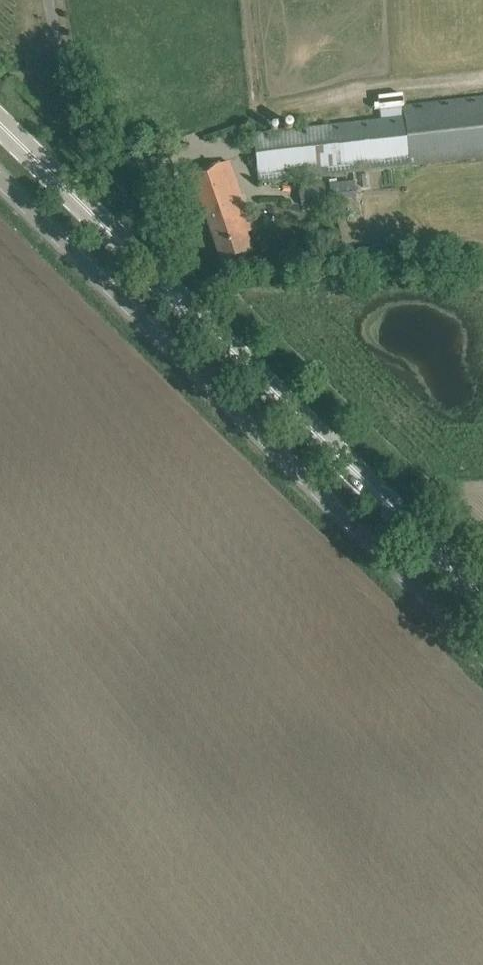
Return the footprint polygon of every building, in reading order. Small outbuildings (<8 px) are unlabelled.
[(381,121),(405,119),(404,114),(404,107),(402,95),(378,97),(379,104),(374,104),(375,109),(379,109),(381,121)] [(404,107),(404,114),(405,119),(381,121),(253,136),(259,182),(482,157),(482,98),(404,107)] [(229,160),(191,173),(222,262),(252,251),(244,228),(252,226),(229,160)] [(331,201),(357,198),(355,181),(330,184),(331,201)] [(325,203),(321,184),(303,187),(298,188),(301,208),(303,207),(325,203)]
